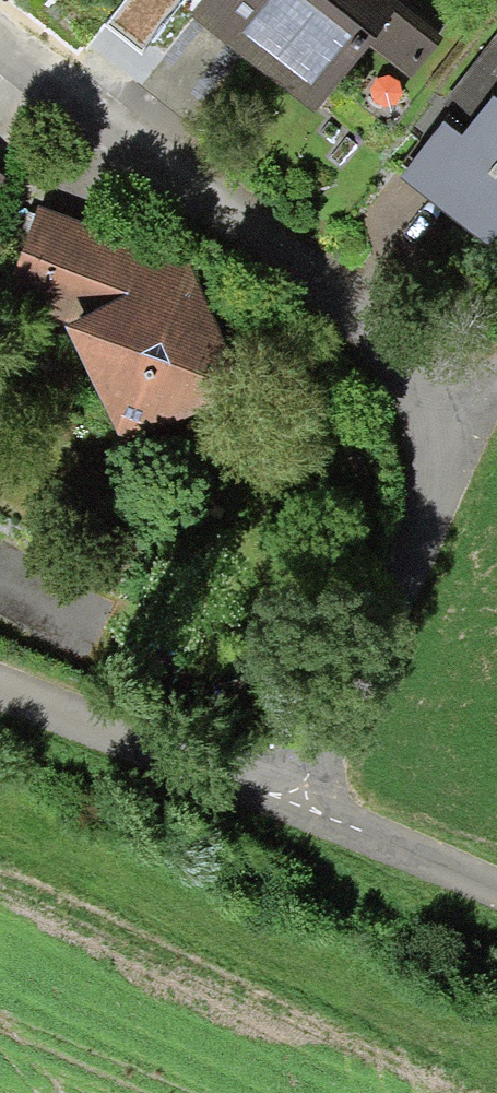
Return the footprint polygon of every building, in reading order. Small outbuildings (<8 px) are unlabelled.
[(380,0),(205,0),(189,19),(315,120),(371,51),(411,82),(442,44),(398,9),(395,13),(380,0)] [(420,200),(489,253),(496,242),(496,37),(446,102),(477,126),(463,143),(420,200)] [(420,200),(463,143),(444,128),(400,185),(420,200)] [(164,253),(39,210),(8,312),(71,331),(67,340),(123,447),(246,401),(189,262),(164,253)]
